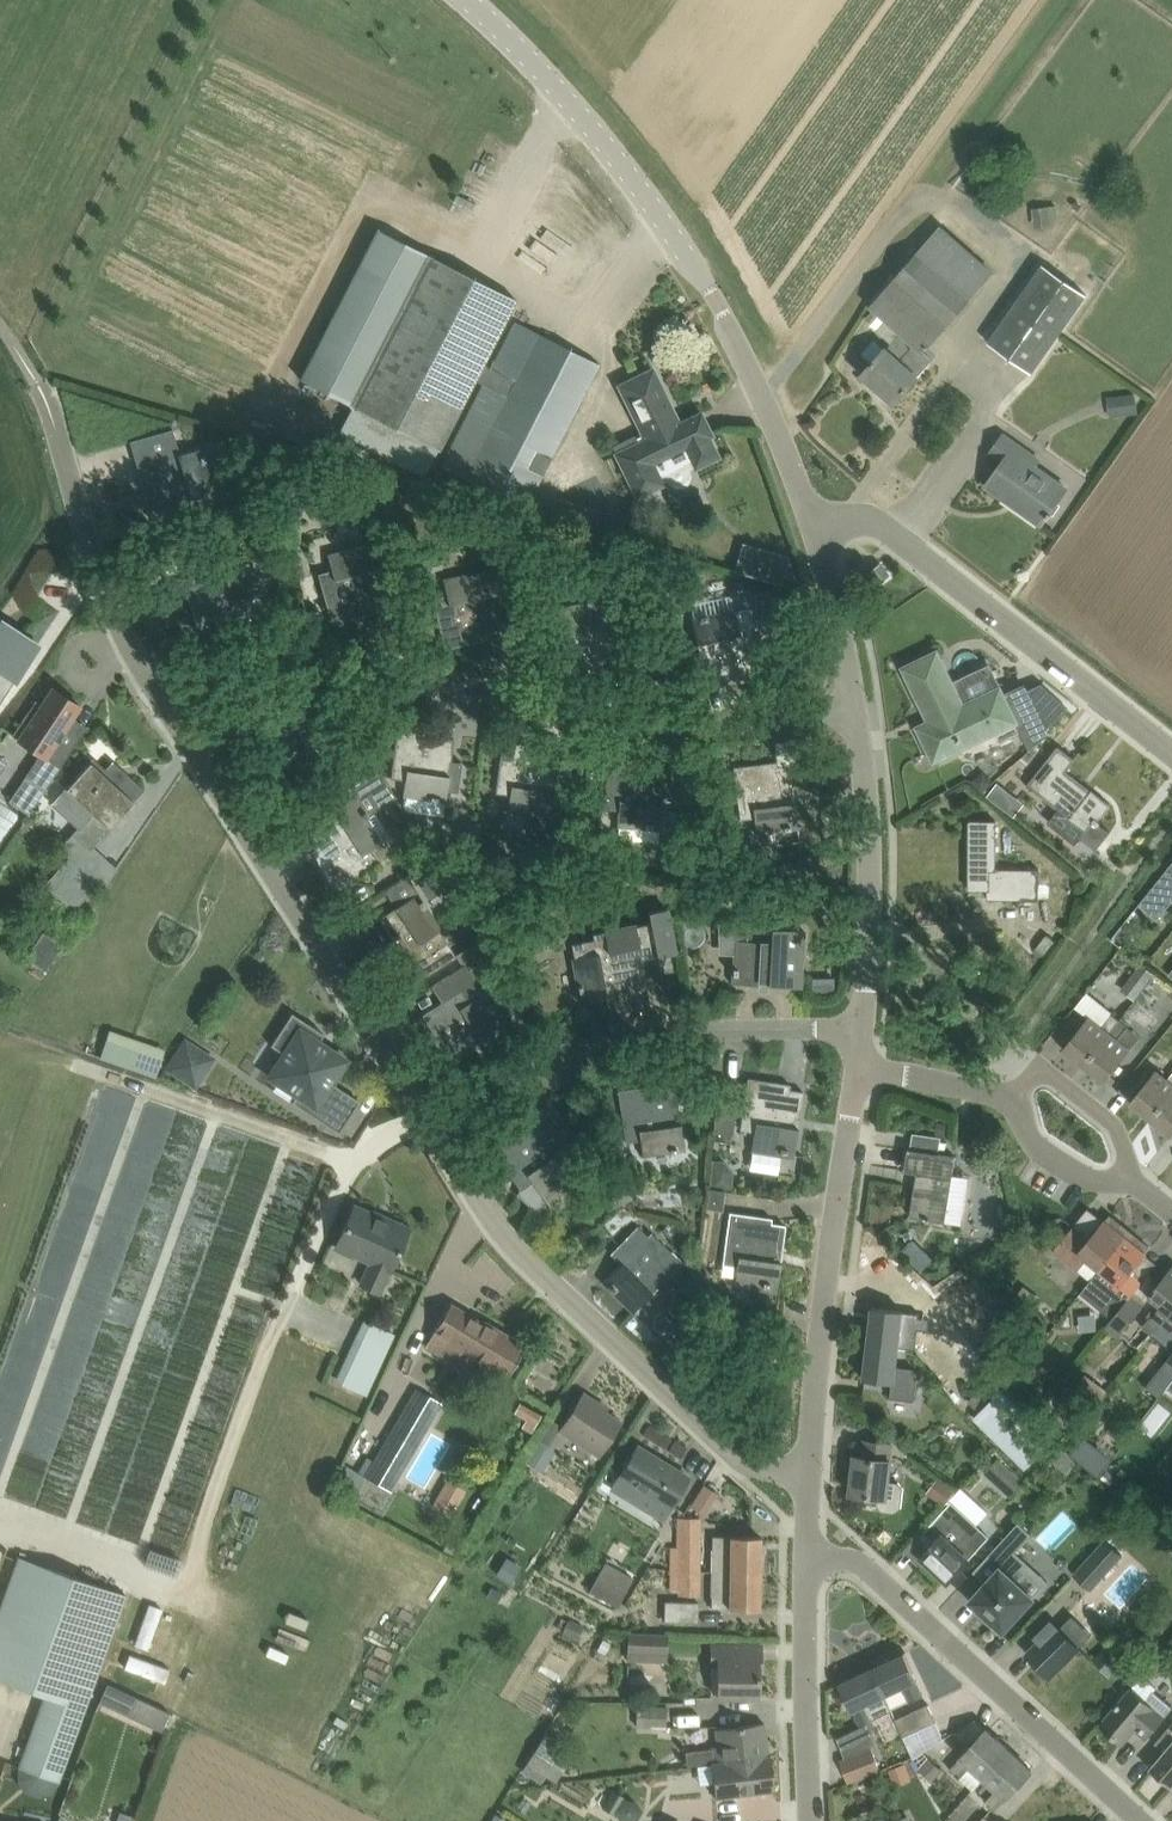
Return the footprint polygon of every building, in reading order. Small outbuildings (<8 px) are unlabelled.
[(1049,206),(1033,208),(1035,227),(1051,225),(1049,206)] [(872,305),(887,319),(903,333),(925,352),(996,272),(943,223),(919,252),(872,305)] [(516,321),(493,367),(484,362),(517,300),(429,253),(352,404),(353,405),(439,449),(476,378),(485,383),(469,416),(443,465),(527,508),(533,495),(541,478),(600,363),(516,321)] [(989,341),(1008,355),(1032,372),(1087,293),(1063,276),(1043,262),(1022,293),(989,341)] [(887,347),(863,374),(895,403),(932,359),(925,352),(903,333),(887,319),(878,329),(894,343),(889,349),(887,347)] [(679,423),(652,368),(620,386),(647,440),(617,453),(639,496),(665,483),(659,472),(690,458),(695,467),(718,456),(708,435),(711,434),(700,412),(679,423)] [(1137,393),(1123,394),(1125,414),(1139,412),(1137,393)] [(172,428),(135,439),(147,478),(141,480),(153,521),(203,506),(199,493),(216,489),(203,447),(180,454),(172,428)] [(1003,462),(987,485),(1004,497),(1007,494),(1044,520),(1042,523),(1042,524),(1048,516),(1050,517),(1053,512),(1052,511),(1067,490),(1036,469),(1042,461),(1004,436),(991,454),(1003,462)] [(603,510),(596,534),(619,541),(626,517),(609,512),(603,510)] [(260,537),(277,532),(273,516),(255,521),(260,537)] [(367,543),(328,554),(333,570),(319,574),(332,624),(374,613),(373,608),(386,604),(376,567),(394,562),(385,527),(365,533),(367,543)] [(755,547),(748,570),(784,581),(790,557),(755,547)] [(185,587),(198,629),(249,613),(244,599),(260,594),(247,554),(183,573),(187,586),(185,587)] [(871,569),(882,582),(891,575),(880,562),(871,569)] [(485,568),(443,578),(447,594),(433,598),(445,649),(487,639),(485,634),(499,631),(485,568)] [(601,596),(559,607),(563,623),(549,626),(562,678),(604,667),(603,662),(617,659),(601,596)] [(763,673),(749,608),(735,611),(735,608),(692,617),(705,680),(719,677),(720,682),(763,673)] [(773,608),(758,610),(761,625),(775,622),(773,608)] [(289,634),(308,630),(303,611),(285,616),(289,634)] [(252,620),(256,634),(270,630),(265,615),(252,620)] [(37,646),(17,632),(10,618),(0,623),(0,702),(37,646)] [(938,650),(904,667),(922,704),(923,704),(931,720),(918,726),(935,762),(1018,722),(1030,750),(1050,733),(1032,696),(1011,707),(992,666),(954,684),(938,650)] [(41,753),(26,775),(46,788),(69,755),(55,745),(81,706),(53,687),(35,714),(29,710),(13,735),(41,753)] [(451,764),(455,738),(441,736),(442,731),(399,725),(392,777),(405,779),(403,796),(404,796),(402,810),(444,816),(448,790),(459,791),(463,762),(461,762),(461,766),(451,764)] [(575,756),(559,754),(545,751),(546,746),(503,740),(496,792),(510,794),(507,810),(567,819),(575,756)] [(1080,837),(1096,849),(1110,832),(1099,823),(1101,821),(1099,819),(1111,804),(1093,790),(1092,791),(1066,770),(1076,759),(1059,746),(1028,785),(1085,830),(1080,837)] [(651,759),(610,756),(609,756),(604,808),(619,809),(618,827),(618,839),(658,841),(659,829),(662,830),(665,765),(651,764),(651,759)] [(755,834),(799,828),(791,765),(777,767),(776,761),(734,766),(740,819),(754,817),(755,834)] [(92,812),(73,834),(91,848),(145,789),(131,776),(120,789),(91,763),(92,763),(91,762),(66,789),(92,812)] [(323,765),(301,769),(302,780),(311,778),(312,783),(325,781),(323,765)] [(339,818),(309,838),(316,849),(312,852),(334,889),(380,861),(393,852),(385,839),(390,836),(376,813),(371,816),(361,799),(370,794),(374,801),(391,790),(380,772),(353,789),(351,787),(329,801),(339,818)] [(973,780),(982,792),(994,783),(985,772),(973,780)] [(996,801),(1006,788),(998,782),(988,795),(996,801)] [(997,819),(970,820),(970,889),(989,889),(989,897),(1039,897),(1040,868),(996,867),(997,819)] [(480,822),(464,827),(472,857),(489,853),(480,822)] [(1140,904),(1157,918),(1171,900),(1171,863),(1140,904)] [(77,864),(53,891),(74,909),(98,882),(77,864)] [(513,869),(517,884),(531,880),(527,866),(513,869)] [(681,869),(681,882),(695,882),(695,866),(681,866),(681,869)] [(458,956),(463,965),(465,964),(493,947),(486,936),(456,953),(449,941),(441,929),(443,928),(420,892),(410,876),(386,890),(396,907),(366,927),(373,939),(369,942),(392,978),(409,967),(418,981),(458,956)] [(698,889),(680,885),(677,901),(695,905),(698,889)] [(636,931),(594,939),(572,944),(575,957),(572,957),(580,1000),(608,995),(607,991),(616,989),(617,993),(630,990),(648,987),(643,959),(641,947),(655,944),(657,956),(676,952),(670,916),(667,907),(648,911),(651,920),(651,922),(635,925),(636,931)] [(734,940),(731,982),(759,984),(759,980),(768,981),(768,984),(795,986),(796,972),(801,972),(804,929),(750,926),(750,941),(734,940)] [(27,956),(46,970),(64,944),(44,931),(27,956)] [(13,957),(21,947),(12,940),(4,950),(13,957)] [(1154,971),(1141,962),(1122,988),(1135,997),(1154,971)] [(463,965),(433,984),(443,1001),(417,1018),(440,1054),(444,1051),(452,1063),(475,1049),(473,1046),(481,1041),(483,1044),(506,1029),(465,964),(463,965)] [(812,990),(835,989),(834,976),(812,977),(812,990)] [(1076,1006),(1089,1016),(1063,1048),(1084,1064),(1082,1067),(1121,1019),(1113,1012),(1088,991),(1076,1006)] [(352,1058),(322,1038),(325,1033),(293,1012),(272,1044),(283,1051),(266,1077),(297,1097),(294,1101),(340,1132),(361,1100),(336,1083),(352,1058)] [(1121,1019),(1082,1067),(1083,1067),(1085,1065),(1105,1081),(1131,1049),(1120,1041),(1131,1027),(1121,1019)] [(185,1037),(170,1061),(165,1068),(197,1088),(217,1057),(185,1037)] [(100,1058),(119,1065),(155,1078),(162,1057),(107,1038),(100,1058)] [(1150,1121),(1171,1093),(1171,1076),(1169,1080),(1158,1071),(1131,1102),(1151,1118),(1149,1120),(1150,1121)] [(733,1134),(741,1081),(718,1077),(714,1132),(733,1134)] [(791,1083),(748,1077),(740,1130),(754,1132),(751,1148),(794,1155),(804,1090),(791,1088),(791,1083)] [(661,1083),(618,1090),(627,1142),(641,1140),(643,1156),(686,1149),(676,1086),(662,1089),(661,1083)] [(1150,1121),(1152,1119),(1171,1135),(1171,1093),(1150,1121)] [(492,1146),(521,1190),(533,1182),(542,1196),(544,1195),(542,1193),(577,1170),(563,1151),(578,1139),(553,1102),(537,1113),(541,1119),(530,1127),(527,1122),(492,1146)] [(939,1122),(937,1131),(945,1132),(947,1123),(939,1122)] [(955,1156),(910,1149),(906,1169),(918,1171),(912,1216),(946,1221),(950,1195),(968,1199),(971,1180),(952,1177),(955,1156)] [(711,1187),(733,1188),(734,1171),(724,1160),(713,1160),(711,1187)] [(611,1210),(635,1197),(627,1183),(603,1196),(611,1210)] [(725,1190),(709,1189),(707,1208),(723,1209),(725,1190)] [(371,1261),(361,1283),(380,1292),(390,1270),(391,1270),(409,1230),(355,1205),(337,1245),(371,1261)] [(735,1283),(778,1289),(781,1261),(777,1260),(779,1251),(782,1252),(785,1225),(771,1223),(772,1218),(729,1212),(722,1264),(737,1266),(735,1283)] [(1053,1251),(1078,1271),(1088,1260),(1100,1269),(1128,1234),(1119,1228),(1122,1224),(1111,1214),(1106,1220),(1105,1219),(1089,1238),(1074,1225),(1053,1251)] [(629,1255),(603,1281),(604,1282),(606,1280),(611,1285),(610,1286),(615,1291),(616,1290),(635,1309),(633,1311),(634,1312),(683,1263),(651,1232),(647,1236),(638,1226),(619,1246),(629,1255)] [(1091,1281),(1102,1289),(1112,1297),(1121,1305),(1131,1294),(1142,1281),(1131,1272),(1146,1254),(1145,1253),(1150,1247),(1138,1237),(1136,1241),(1128,1234),(1100,1269),(1091,1281)] [(1154,1333),(1171,1312),(1171,1266),(1149,1295),(1161,1305),(1145,1325),(1154,1333)] [(1131,1294),(1121,1305),(1105,1325),(1118,1336),(1144,1304),(1131,1294)] [(485,1323),(451,1303),(425,1346),(458,1366),(465,1353),(507,1378),(527,1345),(486,1321),(485,1323)] [(873,1307),(869,1343),(899,1346),(916,1348),(920,1314),(903,1312),(903,1310),(873,1307)] [(1154,1333),(1171,1348),(1171,1312),(1154,1333)] [(364,1319),(356,1336),(336,1379),(369,1395),(397,1334),(364,1319)] [(869,1343),(865,1379),(895,1382),(896,1380),(911,1382),(913,1368),(897,1366),(899,1346),(869,1343)] [(392,1491),(443,1402),(415,1386),(364,1475),(366,1477),(392,1491)] [(929,1398),(938,1410),(951,1401),(942,1389),(929,1398)] [(1053,1439),(1002,1389),(975,1416),(1026,1467),(1053,1439)] [(563,1425),(560,1429),(599,1455),(621,1421),(596,1406),(598,1402),(583,1393),(563,1425)] [(1052,1413),(1059,1405),(1049,1396),(1042,1405),(1052,1413)] [(520,1401),(513,1411),(526,1418),(522,1425),(532,1431),(542,1412),(520,1401)] [(902,1508),(904,1488),(900,1481),(892,1480),(894,1457),(893,1457),(895,1441),(864,1438),(862,1456),(856,1455),(851,1493),(879,1496),(878,1504),(883,1510),(896,1512),(902,1508)] [(542,1470),(552,1454),(537,1445),(527,1461),(542,1470)] [(643,1503),(664,1516),(663,1517),(664,1518),(689,1477),(637,1445),(619,1475),(649,1493),(643,1503)] [(1077,1462),(1058,1445),(1048,1456),(1068,1473),(1077,1462)] [(985,1473),(998,1485),(1012,1469),(999,1457),(985,1473)] [(366,1477),(364,1475),(358,1472),(347,1465),(334,1488),(353,1499),(366,1477)] [(945,1506),(957,1490),(939,1476),(927,1492),(945,1506)] [(448,1478),(433,1504),(452,1516),(467,1489),(448,1478)] [(708,1512),(720,1490),(705,1482),(693,1504),(708,1512)] [(952,1505),(932,1526),(942,1535),(922,1556),(949,1581),(970,1559),(988,1538),(974,1525),(952,1505)] [(700,1572),(700,1541),(700,1517),(678,1518),(679,1572),(700,1572)] [(1032,1534),(1019,1522),(993,1550),(1005,1561),(970,1600),(992,1620),(989,1623),(1000,1632),(1002,1629),(1004,1631),(1034,1597),(1011,1576),(1025,1560),(1016,1552),(1032,1534)] [(713,1536),(712,1572),(760,1572),(761,1536),(731,1536),(713,1536)] [(1076,1574),(1092,1588),(1122,1553),(1107,1539),(1076,1574)] [(87,1708),(127,1594),(18,1555),(0,1607),(0,1677),(43,1692),(87,1708)] [(512,1583),(522,1567),(506,1557),(496,1572),(512,1583)] [(608,1559),(592,1590),(621,1605),(638,1574),(608,1559)] [(700,1572),(679,1572),(679,1594),(700,1594),(700,1572)] [(760,1572),(712,1572),(711,1609),(760,1608),(760,1572)] [(487,1596),(498,1602),(504,1592),(492,1586),(487,1596)] [(698,1601),(665,1601),(664,1619),(698,1620),(698,1601)] [(1028,1653),(1050,1675),(1079,1647),(1066,1634),(1080,1620),(1066,1606),(1037,1635),(1041,1639),(1028,1653)] [(579,1639),(585,1626),(569,1619),(563,1631),(579,1639)] [(628,1632),(627,1659),(667,1660),(667,1633),(628,1632)] [(611,1642),(604,1638),(598,1649),(605,1653),(611,1642)] [(759,1697),(759,1660),(754,1660),(754,1643),(711,1642),(711,1660),(718,1660),(718,1696),(759,1697)] [(1112,1673),(1122,1663),(1107,1647),(1096,1658),(1112,1673)] [(910,1701),(924,1695),(917,1680),(918,1679),(905,1652),(874,1667),(886,1695),(903,1687),(910,1701)] [(886,1695),(874,1667),(840,1683),(853,1710),(855,1709),(862,1724),(874,1719),(893,1711),(886,1695)] [(1116,1706),(1100,1725),(1123,1743),(1136,1728),(1146,1737),(1171,1706),(1171,1704),(1155,1689),(1157,1687),(1143,1674),(1116,1706)] [(101,1699),(131,1712),(138,1697),(108,1683),(101,1699)] [(87,1708),(43,1692),(17,1765),(61,1781),(87,1708)] [(649,1725),(668,1726),(668,1728),(685,1729),(686,1711),(669,1710),(669,1704),(650,1703),(649,1725)] [(929,1703),(907,1713),(896,1718),(903,1736),(937,1721),(929,1703)] [(980,1717),(960,1730),(969,1742),(988,1728),(980,1717)] [(713,1745),(714,1761),(714,1762),(729,1760),(768,1755),(764,1722),(716,1727),(718,1745),(713,1745)] [(932,1723),(912,1732),(919,1748),(940,1740),(932,1723)] [(972,1765),(984,1776),(1010,1749),(987,1729),(951,1769),(961,1778),(972,1765)] [(527,1763),(546,1775),(556,1781),(566,1766),(553,1758),(564,1742),(547,1731),(527,1763)] [(1150,1767),(1171,1786),(1171,1742),(1150,1767)] [(849,1782),(872,1773),(881,1769),(873,1747),(841,1760),(849,1782)] [(1010,1749),(984,1776),(998,1789),(986,1801),(996,1810),(1032,1770),(1010,1749)] [(714,1762),(714,1761),(712,1762),(716,1796),(733,1793),(775,1789),(771,1755),(768,1755),(729,1760),(714,1762)] [(929,1757),(919,1768),(933,1782),(944,1770),(929,1757)] [(889,1769),(896,1786),(914,1779),(907,1762),(889,1769)] [(624,1797),(625,1795),(613,1789),(604,1807),(616,1813),(621,1820),(637,1820),(644,1811),(635,1799),(624,1797)]
